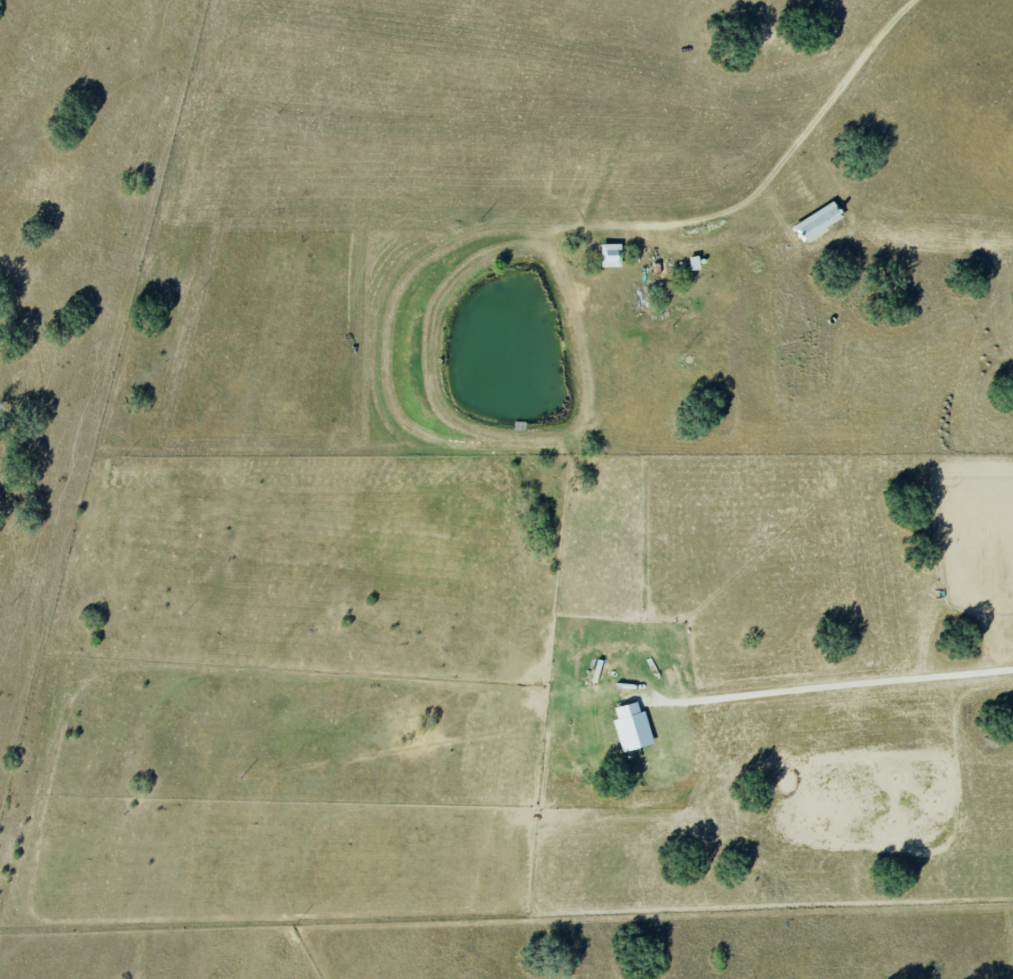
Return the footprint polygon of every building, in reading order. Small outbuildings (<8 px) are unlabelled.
[(836,202),(794,224),(804,242),(846,220),(836,202)] [(616,707),(619,719),(615,720),(623,752),(654,744),(646,710),(641,712),(638,702),(616,707)]
